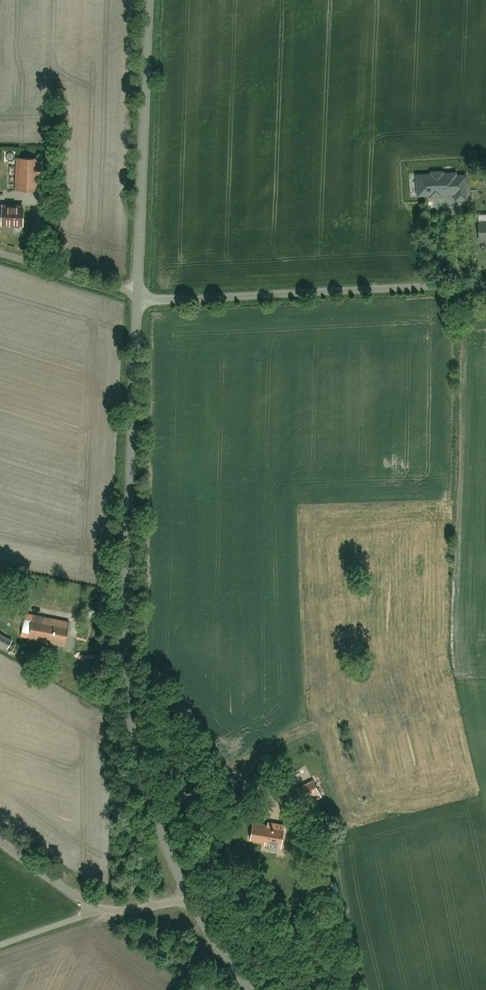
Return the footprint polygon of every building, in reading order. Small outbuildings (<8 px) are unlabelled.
[(19,158),(19,189),(44,188),(44,158),(19,158)] [(430,195),(442,195),(442,193),(456,192),(456,199),(466,198),(464,176),(456,176),(455,173),(442,174),(442,172),(432,172),(432,174),(417,175),(418,194),(430,194),(430,195)] [(8,206),(8,227),(32,227),(32,207),(8,206)] [(35,613),(30,641),(69,649),(74,620),(35,613)] [(254,822),(251,839),(265,842),(265,845),(269,845),(268,849),(277,851),(277,847),(281,848),(285,824),(269,822),(268,825),(254,822)]
